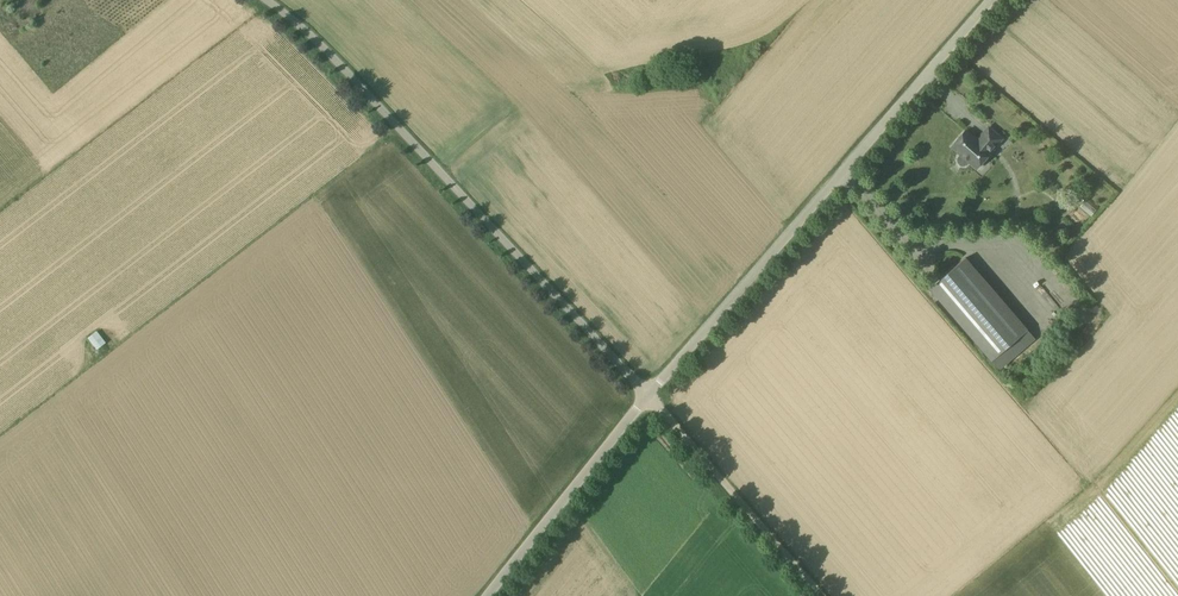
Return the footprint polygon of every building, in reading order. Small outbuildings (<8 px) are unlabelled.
[(977,141),(967,132),(965,131),(952,146),(961,155),(959,157),(958,160),(959,163),(961,165),(964,165),(967,164),(969,161),(977,168),(991,152),(990,152),(995,146),(982,135),(977,141)] [(991,361),(1027,330),(966,257),(929,288),(991,361)]
